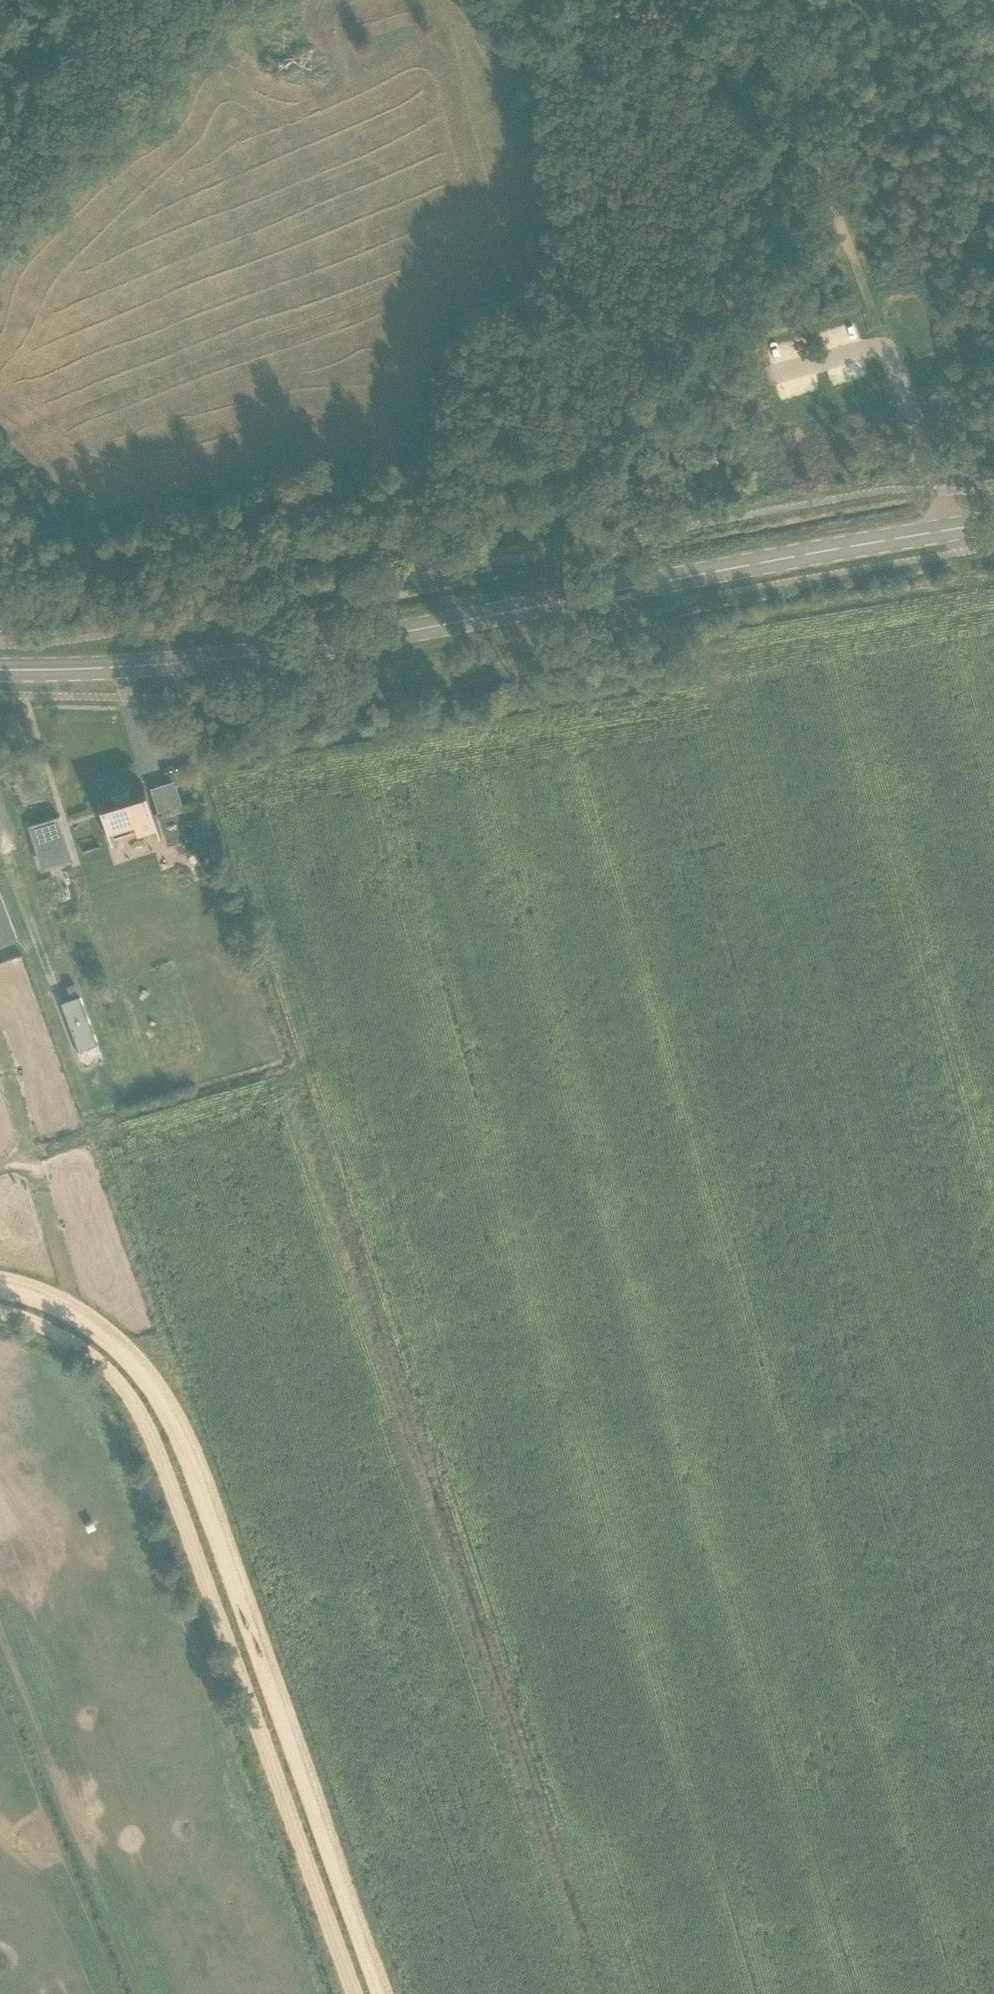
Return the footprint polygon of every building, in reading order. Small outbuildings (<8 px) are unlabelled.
[(628,532),(645,529),(643,518),(626,522),(628,532)] [(98,799),(109,835),(155,821),(144,785),(129,789),(113,794),(98,799)] [(56,817),(30,825),(44,867),(70,859),(56,817)] [(17,936),(0,892),(0,943),(17,936)] [(74,983),(67,986),(71,997),(78,994),(74,983)] [(80,997),(61,1004),(79,1052),(97,1045),(80,997)]
